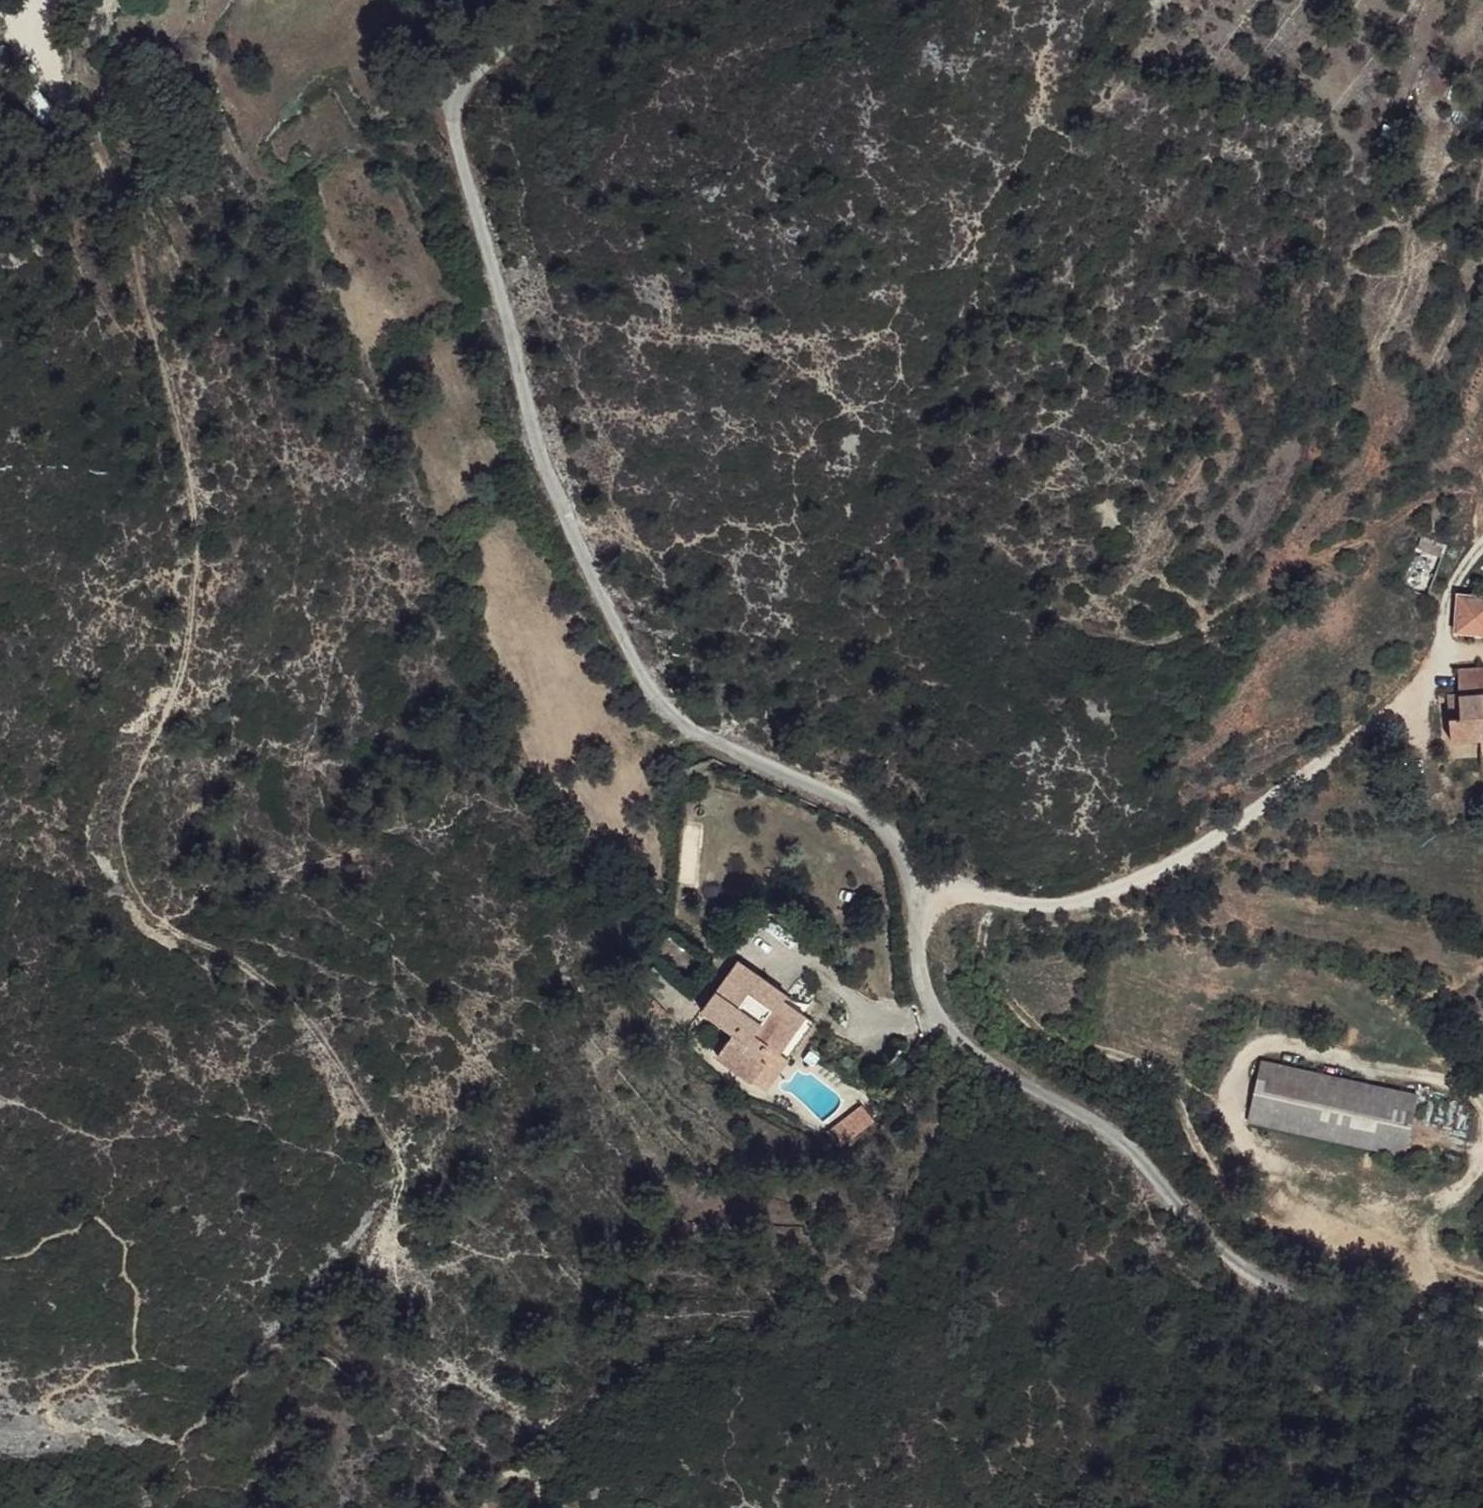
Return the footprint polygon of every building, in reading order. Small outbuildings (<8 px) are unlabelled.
[(1455,598),(1456,636),(1482,636),(1482,598),(1455,598)] [(1456,668),(1456,690),(1458,704),(1445,704),(1446,738),(1482,737),(1482,666),(1456,668)] [(1456,690),(1444,691),(1445,704),(1458,704),(1456,690)] [(737,966),(727,982),(797,1045),(807,1026),(783,1005),(784,1000),(737,966)] [(797,1045),(727,982),(704,1012),(731,1037),(716,1060),(749,1084),(762,1065),(759,1062),(768,1051),(782,1060),(797,1045)] [(782,1060),(768,1051),(759,1062),(762,1065),(749,1084),(764,1095),(786,1064),(782,1060)] [(1419,1100),(1267,1067),(1253,1127),(1406,1162),(1419,1100)] [(860,1114),(820,1132),(830,1154),(868,1134),(860,1114)]
